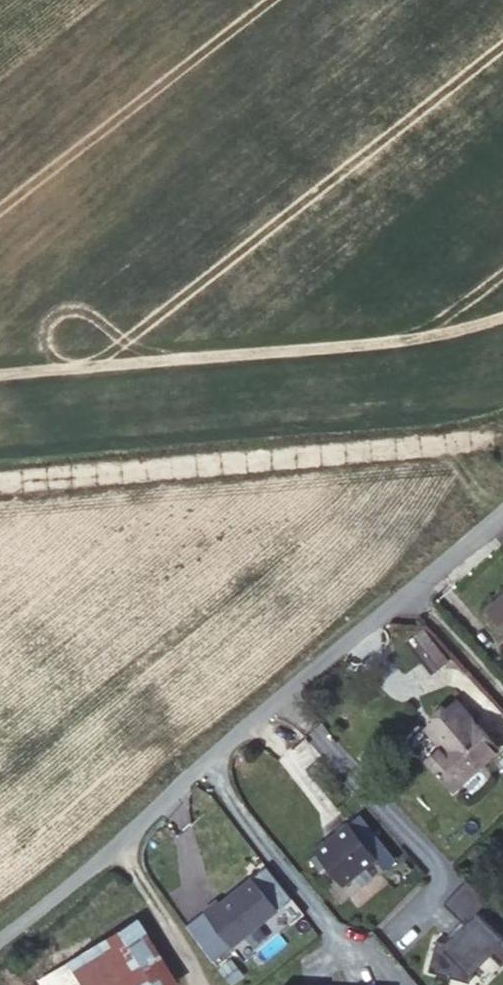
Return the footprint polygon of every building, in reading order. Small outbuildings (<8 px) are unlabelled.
[(485,609),(502,630),(502,593),(485,609)] [(421,627),(406,640),(433,671),(448,658),(421,627)] [(427,729),(441,745),(450,738),(438,726),(460,707),(456,703),(427,729)] [(450,738),(441,745),(425,760),(452,789),(498,749),(460,707),(438,726),(450,738)] [(359,814),(316,848),(319,851),(311,857),(320,870),(328,863),(343,882),(375,858),(384,870),(396,860),(359,814)] [(203,912),(231,946),(277,909),(288,899),(263,868),(240,887),(242,889),(234,896),(232,893),(219,904),(216,901),(203,912)] [(336,874),(325,883),(331,891),(342,882),(336,874)] [(430,972),(472,984),(475,972),(493,954),(502,964),(502,936),(481,914),(491,903),(468,881),(445,905),(463,923),(466,926),(460,932),(462,933),(455,940),(454,938),(448,944),(439,941),(430,972)] [(231,946),(203,912),(186,926),(212,961),(231,946)] [(70,961),(85,984),(173,984),(177,983),(137,920),(70,961)] [(466,926),(463,923),(451,935),(454,938),(455,940),(462,933),(460,932),(466,926)]
